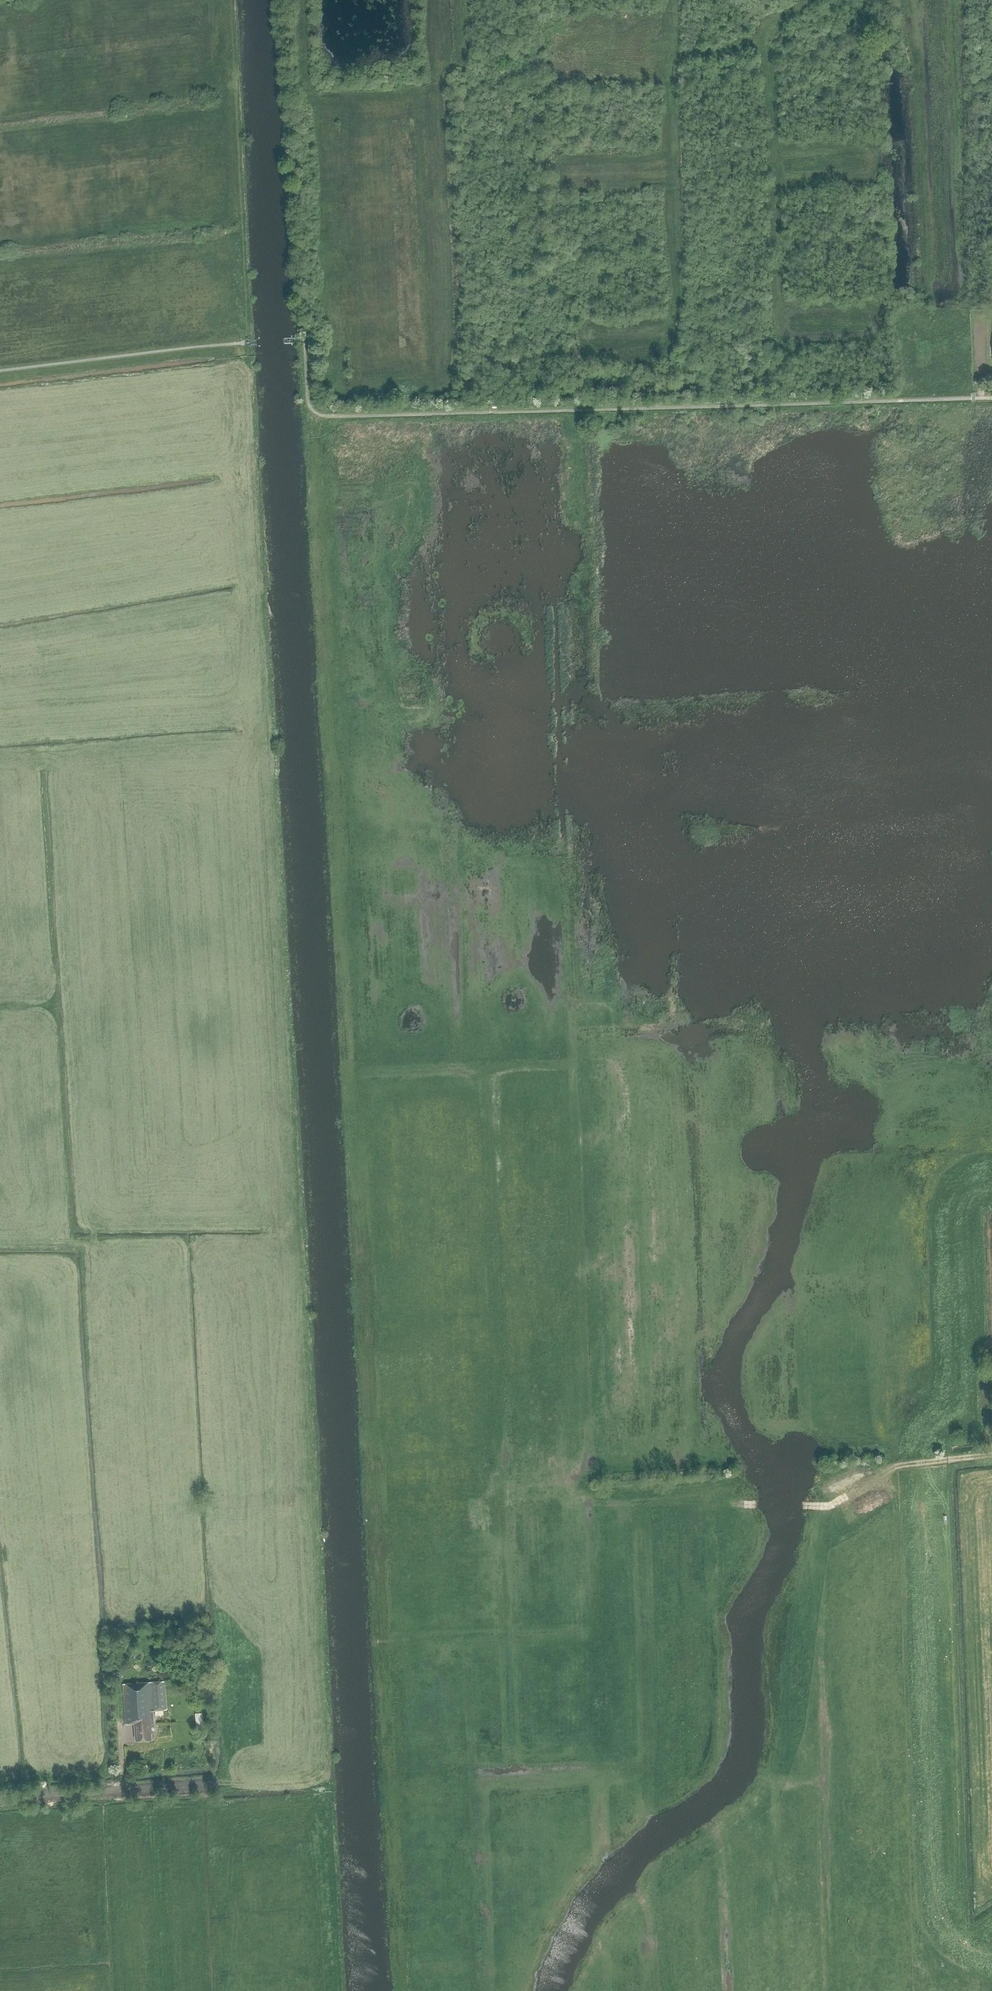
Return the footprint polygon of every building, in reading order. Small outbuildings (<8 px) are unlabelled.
[(135,1740),(151,1739),(151,1733),(155,1733),(153,1717),(153,1710),(167,1710),(165,1682),(123,1684),(125,1724),(134,1723),(135,1740)] [(196,1728),(204,1727),(203,1712),(195,1713),(196,1728)]
